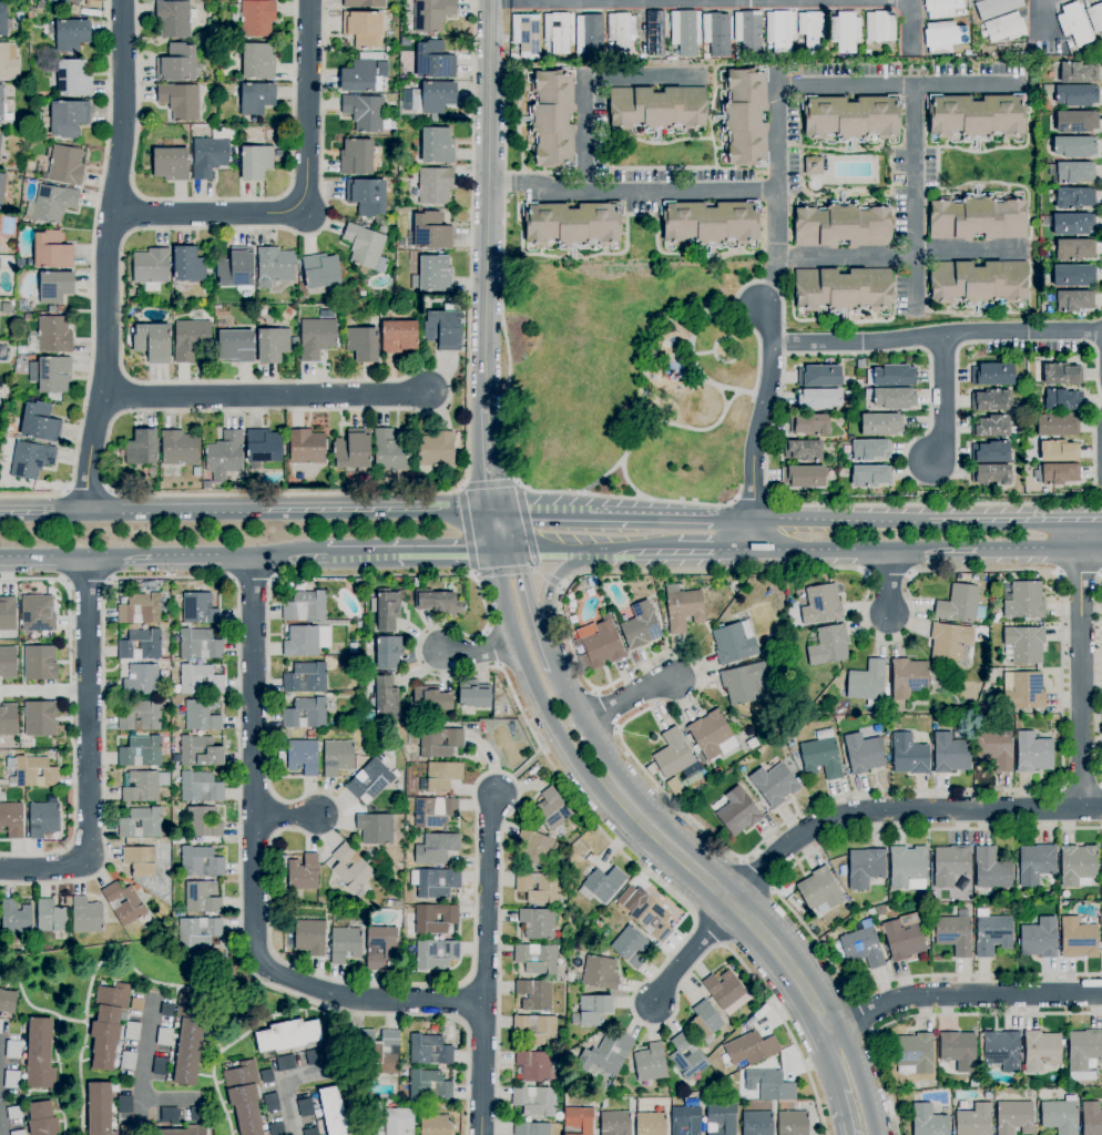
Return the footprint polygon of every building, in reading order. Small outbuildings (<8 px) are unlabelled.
[(272,37),(241,37),(241,22),(232,22),(232,13),(228,13),(228,4),(237,4),(237,12),(241,12),(242,0),(275,1),(275,22),(272,22),(272,37)] [(415,32),(415,0),(456,0),(456,16),(445,16),(445,22),(441,22),(441,33),(415,32)] [(925,11),(924,0),(963,0),(963,8),(953,9),(953,18),(929,20),(928,11),(925,11)] [(973,3),(979,21),(1023,6),(1021,0),(981,0),(973,3)] [(156,38),(155,2),(190,1),(190,10),(195,9),(196,18),(190,18),(191,37),(156,38)] [(1064,37),(1057,17),(1064,13),(1061,7),(1078,1),(1079,4),(1081,3),(1095,40),(1077,47),(1072,34),(1064,37)] [(10,35),(0,36),(0,2),(6,2),(7,20),(12,20),(12,30),(10,30),(10,35)] [(1084,9),(1101,2),(1101,35),(1101,31),(1094,33),(1084,9)] [(76,14),(69,12),(72,4),(79,7),(76,14)] [(647,55),(646,41),(640,41),(639,12),(646,12),(646,11),(663,10),(664,12),(669,12),(669,40),(664,40),(664,55),(647,55)] [(680,57),(678,44),(672,44),(671,12),(678,12),(678,11),(695,10),(695,12),(700,11),(701,44),(696,44),(696,57),(680,57)] [(742,54),(742,41),(735,42),(734,13),(741,12),(761,11),(762,54),(742,54)] [(790,53),(783,53),(783,52),(774,52),(774,42),(766,42),(766,12),(774,12),(774,11),(790,11),(790,12),(796,12),(796,41),(790,41),(790,53)] [(838,54),(837,42),(830,42),(830,18),(838,18),(838,12),(855,11),(855,18),(860,18),(860,43),(855,43),(855,53),(838,54)] [(876,43),(876,41),(867,42),(866,13),(875,12),(888,11),(888,16),(895,16),(896,41),(880,41),(880,43),(876,43)] [(994,43),(993,42),(990,43),(988,35),(982,38),(980,32),(986,31),(983,23),(1017,11),(1019,18),(1021,17),(1026,31),(1024,31),(1027,35),(1009,41),(1008,39),(1002,40),(1002,39),(999,40),(999,41),(994,43)] [(371,50),(355,49),(355,34),(341,34),(343,12),(381,12),(381,47),(371,47),(371,50)] [(806,50),(806,34),(798,35),(798,13),(805,13),(805,12),(820,12),(820,13),(826,13),(826,39),(820,39),(820,50),(806,50)] [(552,54),(552,41),(544,41),(543,14),(551,14),(551,13),(569,13),(569,14),(573,14),(573,45),(570,45),(570,54),(552,54)] [(630,52),(615,52),(615,40),(608,40),(608,14),(615,13),(629,13),(629,17),(634,17),(635,35),(630,35),(630,52)] [(731,57),(711,57),(711,43),(703,43),(702,14),(710,14),(710,13),(720,13),(720,16),(729,14),(729,17),(732,17),(732,40),(729,40),(731,57)] [(524,60),(524,58),(520,58),(520,43),(512,43),(512,16),(539,14),(540,60),(524,60)] [(603,59),(583,59),(583,53),(575,53),(575,17),(583,17),(583,14),(603,14),(603,59)] [(79,53),(57,53),(55,44),(54,44),(54,35),(48,35),(48,24),(55,24),(55,21),(90,20),(91,42),(79,42),(79,53)] [(929,55),(929,47),(926,48),(924,30),(927,30),(926,23),(955,21),(955,28),(967,27),(968,43),(951,45),(952,53),(929,55)] [(410,47),(400,47),(400,38),(410,38),(410,47)] [(455,78),(416,78),(417,42),(427,42),(427,40),(443,40),(443,55),(456,55),(455,78)] [(19,79),(0,79),(0,43),(10,43),(10,44),(16,44),(16,59),(19,59),(19,79)] [(156,81),(156,58),(169,58),(167,43),(184,43),(184,45),(195,45),(195,80),(156,81)] [(275,80),(243,79),(243,43),(272,43),(272,55),(275,55),(275,80)] [(58,95),(58,60),(86,60),(86,71),(90,71),(90,95),(58,95)] [(375,92),(340,92),(340,69),(351,69),(351,60),(375,60),(375,78),(384,78),(384,89),(375,89),(375,92)] [(1098,83),(1061,83),(1061,62),(1080,62),(1080,65),(1098,65),(1098,83)] [(575,166),(535,167),(535,159),(532,159),(532,145),(535,145),(535,133),(529,133),(529,124),(530,124),(530,114),(528,114),(528,104),(535,104),(535,92),(531,93),(531,79),(534,79),(534,71),(562,70),(562,71),(574,71),(574,113),(568,113),(568,125),(575,125),(575,166)] [(768,164),(728,165),(728,157),(725,157),(725,144),(728,143),(728,132),(722,132),(722,123),(723,123),(723,112),(722,112),(721,101),(727,101),(727,88),(724,88),(724,78),(727,78),(727,70),(744,70),(744,73),(757,72),(757,70),(766,70),(767,111),(761,111),(762,123),(767,123),(768,164)] [(437,122),(430,122),(430,114),(421,114),(421,105),(420,105),(420,96),(419,96),(418,111),(410,111),(411,90),(421,90),(421,82),(456,82),(456,105),(443,104),(443,114),(437,114),(437,122)] [(264,115),(241,115),(241,83),(275,83),(275,105),(264,105),(264,115)] [(172,122),(172,111),(170,111),(169,103),(157,104),(156,84),(173,84),(173,85),(198,85),(198,121),(172,122)] [(1091,106),(1064,106),(1064,103),(1055,103),(1054,85),(1093,85),(1093,91),(1098,91),(1098,103),(1091,103),(1091,106)] [(642,133),(642,125),(632,125),(632,130),(619,130),(619,126),(610,126),(610,120),(609,120),(609,113),(610,113),(610,89),(652,88),(652,93),(663,93),(663,88),(705,88),(705,125),(697,125),(697,129),(684,129),(684,125),(673,125),(673,133),(663,133),(663,131),(653,131),(653,133),(642,133)] [(846,142),(837,142),(837,135),(826,135),(826,140),(813,140),(813,135),(805,136),(805,130),(803,130),(803,116),(804,116),(804,110),(800,110),(800,99),(804,99),(804,96),(846,96),(846,103),(857,103),(857,95),(899,95),(899,135),(890,135),(890,139),(878,139),(878,135),(866,135),(866,142),(857,142),(857,141),(846,141),(846,142)] [(991,141),(982,141),(982,140),(971,140),(971,141),(963,141),(963,134),(950,134),(950,139),(937,139),(937,134),(928,134),(928,115),(929,115),(929,109),(927,109),(927,95),(971,95),(971,102),(982,101),(982,95),(1024,95),(1024,134),(1014,134),(1014,137),(1003,137),(1003,134),(993,134),(993,136),(991,136),(991,141)] [(382,133),(355,133),(355,122),(353,122),(353,115),(341,114),(341,96),(382,98),(382,133)] [(76,139),(61,139),(61,136),(51,136),(51,127),(42,127),(42,117),(51,117),(50,102),(90,102),(90,124),(78,124),(78,129),(80,129),(80,136),(76,136),(76,139)] [(1091,132),(1055,133),(1055,112),(1098,111),(1099,129),(1091,130),(1091,132)] [(453,164),(421,163),(421,127),(450,129),(450,140),(455,140),(453,164)] [(212,180),(192,181),(192,163),(194,163),(193,139),(212,139),(212,130),(216,130),(216,132),(221,132),(221,129),(234,129),(234,141),(229,141),(229,166),(218,166),(218,168),(212,168),(212,180)] [(1089,157),(1063,157),(1063,154),(1053,154),(1053,137),(1092,137),(1092,143),(1095,143),(1095,155),(1090,155),(1089,157)] [(373,175),(339,174),(340,150),(344,150),(344,140),(373,140),(373,155),(380,155),(379,166),(373,166),(373,175)] [(81,186),(47,180),(53,144),(83,150),(80,165),(84,165),(81,186)] [(241,181),(241,147),(273,146),(273,170),(264,170),(264,181),(241,181)] [(188,181),(164,181),(164,177),(153,177),(153,149),(188,149),(188,181)] [(810,176),(810,175),(805,175),(805,157),(810,157),(810,156),(816,156),(816,157),(822,157),(823,175),(816,175),(816,176),(810,176)] [(1052,183),(1052,176),(1049,176),(1049,164),(1055,164),(1055,163),(1092,163),(1094,163),(1094,181),(1079,181),(1079,184),(1057,184),(1057,183),(1052,183)] [(448,205),(419,204),(419,167),(453,168),(453,190),(448,190),(448,205)] [(375,217),(358,217),(358,202),(346,202),(346,180),(386,181),(385,215),(375,215),(375,217)] [(59,225),(32,219),(33,216),(25,215),(28,202),(34,203),(39,184),(80,192),(76,209),(65,207),(64,215),(61,214),(59,225)] [(1080,208),(1055,209),(1055,188),(1094,188),(1094,206),(1080,206),(1080,208)] [(1026,238),(983,238),(983,234),(972,234),(972,239),(930,239),(930,201),(949,201),(949,202),(960,202),(960,200),(963,200),(962,194),(972,194),(972,196),(982,195),(982,194),(991,194),(991,200),(994,200),(994,201),(1003,201),(1003,196),(1013,196),(1013,200),(1026,200),(1026,238)] [(705,248),(696,248),(696,241),(684,241),(684,245),(672,245),(672,242),(663,242),(663,235),(662,235),(662,223),(663,223),(663,202),(704,202),(704,208),(716,207),(716,202),(757,201),(758,241),(749,241),(749,244),(737,244),(737,239),(725,241),(725,247),(716,247),(716,246),(705,246),(705,248)] [(586,248),(578,248),(578,247),(568,247),(568,249),(559,249),(559,242),(547,242),(547,246),(533,246),(533,243),(526,243),(526,236),(524,236),(523,224),(526,224),(524,203),(567,203),(567,209),(579,209),(579,203),(620,202),(620,242),(612,242),(612,245),(599,245),(599,242),(586,242),(586,248)] [(891,246),(849,246),(849,241),(837,241),(837,246),(794,246),(794,208),(808,208),(808,205),(817,205),(817,208),(826,208),(826,202),(837,202),(837,203),(847,203),(847,202),(858,202),(858,208),(869,208),(869,204),(882,204),(882,207),(891,207),(891,246)] [(452,249),(414,248),(414,214),(424,214),(424,212),(440,212),(440,214),(442,214),(442,222),(440,222),(440,226),(452,226),(452,249)] [(1052,235),(1052,214),(1094,214),(1094,232),(1088,232),(1088,234),(1052,235)] [(375,270),(358,265),(357,266),(354,265),(354,263),(349,262),(353,252),(350,252),(353,244),(341,241),(348,222),(364,227),(364,228),(386,236),(375,270)] [(73,267),(34,267),(34,233),(44,233),(44,231),(61,231),(61,233),(63,233),(63,241),(60,241),(60,245),(73,245),(73,267)] [(1063,260),(1063,259),(1057,259),(1057,239),(1095,239),(1095,258),(1082,258),(1082,260),(1063,260)] [(188,283),(188,282),(174,282),(174,247),(196,246),(196,258),(206,258),(206,280),(197,280),(197,283),(188,283)] [(236,290),(236,286),(220,286),(220,276),(216,277),(215,259),(231,259),(231,247),(253,247),(253,286),(252,286),(252,290),(236,290)] [(272,289),(257,289),(257,247),(278,247),(278,250),(294,250),(294,282),(272,282),(272,289)] [(144,292),(144,283),(133,283),(133,253),(147,253),(147,249),(170,248),(170,256),(169,256),(169,282),(159,283),(160,292),(144,292)] [(307,289),(302,257),(325,254),(326,257),(336,256),(340,284),(307,289)] [(420,293),(420,289),(411,289),(411,275),(420,275),(420,256),(438,256),(438,255),(448,255),(448,267),(451,267),(451,293),(420,293)] [(1001,307),(983,307),(983,305),(973,305),(973,307),(963,307),(963,299),(951,299),(951,304),(939,304),(939,300),(931,300),(931,294),(929,294),(929,287),(929,262),(972,262),(972,267),(983,267),(983,262),(1026,262),(1026,299),(1018,299),(1018,304),(1004,304),(1004,299),(1001,299),(1001,307)] [(1088,288),(1053,288),(1053,276),(1051,276),(1051,268),(1053,268),(1053,265),(1095,265),(1095,283),(1088,283),(1088,288)] [(856,314),(848,314),(848,313),(838,313),(838,314),(829,314),(829,309),(827,309),(827,307),(817,307),(817,311),(804,311),(804,308),(796,308),(796,304),(796,301),(795,301),(794,295),(795,295),(795,269),(837,269),(837,275),(849,275),(849,269),(891,268),(891,303),(891,307),(882,307),(882,310),(869,311),(869,307),(858,307),(858,309),(856,309),(856,311),(856,314)] [(62,304),(39,304),(40,296),(38,296),(38,287),(40,287),(40,272),(74,273),(73,295),(62,295),(62,304)] [(1078,311),(1057,311),(1057,303),(1052,303),(1052,293),(1055,293),(1055,292),(1091,292),(1094,292),(1094,308),(1078,308),(1078,311)] [(459,351),(438,350),(438,338),(433,338),(433,342),(426,341),(426,338),(424,338),(424,321),(426,321),(426,311),(445,311),(445,304),(460,304),(459,351)] [(64,352),(64,351),(38,351),(38,346),(35,346),(35,336),(38,336),(38,317),(68,316),(68,331),(72,331),(72,352),(64,352)] [(318,361),(300,361),(300,344),(300,320),(336,319),(337,339),(337,347),(326,347),(326,349),(318,349),(318,361)] [(194,364),(174,364),(174,321),(211,321),(211,340),(213,340),(213,347),(194,347),(194,364)] [(407,354),(381,354),(381,321),(417,321),(418,350),(407,350),(407,354)] [(170,364),(147,364),(147,351),(133,351),(133,335),(130,335),(130,328),(135,328),(135,325),(170,325),(170,364)] [(378,362),(355,362),(355,351),(346,351),(346,328),(378,328),(378,362)] [(258,364),(257,329),(289,329),(290,351),(280,351),(280,364),(258,364)] [(229,362),(229,359),(218,360),(218,331),(253,330),(254,362),(229,362)] [(68,392),(39,393),(39,382),(29,382),(29,362),(39,362),(39,357),(71,357),(71,381),(68,381),(68,392)] [(1014,386),(971,386),(971,367),(979,367),(979,364),(1013,364),(1014,386)] [(1078,385),(1043,385),(1043,364),(1068,364),(1068,367),(1078,367),(1078,385)] [(911,386),(873,386),(867,386),(866,370),(873,370),(873,369),(881,369),(881,366),(908,365),(909,368),(915,368),(916,385),(911,385),(911,386)] [(840,387),(803,387),(803,386),(798,386),(798,368),(805,368),(805,366),(840,366),(840,387)] [(882,410),(882,407),(873,407),(873,399),(865,399),(865,389),(873,389),(911,388),(911,389),(916,389),(916,395),(916,407),(909,407),(909,409),(882,410)] [(831,410),(805,410),(805,408),(798,408),(798,389),(840,389),(840,407),(834,407),(834,406),(831,406),(831,410)] [(1010,410),(970,410),(970,395),(976,395),(976,392),(984,392),(984,389),(1010,389),(1010,410)] [(1082,410),(1045,410),(1045,390),(1065,389),(1065,392),(1082,392),(1082,410)] [(58,442),(20,436),(25,402),(35,403),(37,401),(51,403),(51,407),(52,407),(51,413),(50,413),(49,419),(62,421),(58,442)] [(804,437),(804,433),(790,433),(790,416),(829,415),(829,434),(822,434),(822,436),(804,437)] [(861,436),(861,415),(898,415),(902,415),(904,432),(896,432),(896,436),(861,436)] [(1034,437),(1034,426),(1037,426),(1037,416),(1071,415),(1071,418),(1079,418),(1080,436),(1074,436),(1034,437)] [(971,437),(971,419),(989,419),(989,416),(1009,416),(1009,436),(971,437)] [(375,471),(374,429),(392,428),(392,441),(395,441),(395,442),(411,442),(411,470),(375,471)] [(156,464),(125,464),(125,456),(119,456),(119,449),(125,449),(125,441),(134,441),(134,430),(156,429),(156,464)] [(251,470),(251,462),(247,462),(246,430),(271,429),(271,432),(280,432),(282,461),(261,462),(262,470),(251,470)] [(289,464),(289,430),(310,429),(310,433),(325,433),(326,463),(289,464)] [(369,468),(336,468),(336,458),(331,458),(331,442),(335,442),(335,438),(343,438),(343,441),(347,441),(347,429),(369,429),(369,468)] [(198,464),(161,466),(161,431),(183,430),(183,434),(197,434),(198,464)] [(225,483),(213,483),(213,472),(205,472),(205,453),(205,444),(215,444),(215,441),(223,441),(223,430),(242,430),(242,472),(225,472),(225,483)] [(453,466),(418,466),(417,437),(432,436),(432,432),(452,431),(453,466)] [(853,461),(853,452),(851,452),(851,440),(889,440),(890,458),(873,458),(873,461),(853,461)] [(1079,461),(1041,461),(1041,452),(1040,452),(1040,440),(1065,440),(1065,443),(1079,443),(1079,461)] [(37,481),(10,477),(16,441),(57,448),(53,466),(42,464),(41,472),(39,471),(37,481)] [(802,462),(802,459),(784,459),(784,441),(787,441),(822,441),(822,462),(802,462)] [(971,462),(971,444),(989,444),(989,442),(1009,441),(1010,462),(971,462)] [(1003,485),(986,487),(986,483),(971,483),(971,466),(1010,464),(1010,484),(1003,484),(1003,485)] [(1042,485),(1042,483),(1038,483),(1038,479),(1033,479),(1033,471),(1042,471),(1042,464),(1077,464),(1079,464),(1079,482),(1063,482),(1063,484),(1042,485)] [(877,487),(851,487),(851,466),(890,466),(890,483),(877,483),(877,487)] [(789,488),(789,484),(783,484),(782,468),(787,468),(787,467),(824,467),(825,488),(789,488)] [(355,589),(355,580),(363,579),(364,587),(355,589)] [(1003,618),(1003,601),(1012,601),(1011,582),(1040,582),(1041,602),(1044,602),(1044,617),(1003,618)] [(803,625),(799,609),(800,607),(798,592),(806,591),(806,589),(835,583),(838,603),(840,602),(843,618),(803,625)] [(975,622),(933,617),(936,601),(949,603),(951,583),(979,586),(975,622)] [(671,635),(665,585),(677,584),(678,593),(702,590),(705,623),(693,624),(692,616),(684,617),(686,633),(671,635)] [(395,632),(377,633),(377,589),(390,589),(390,593),(400,593),(400,617),(395,617),(395,632)] [(433,614),(433,610),(416,610),(416,589),(432,589),(432,593),(456,593),(456,602),(465,602),(465,613),(456,613),(456,614),(433,614)] [(325,621),(282,621),(282,602),(293,602),(293,592),(315,592),(315,591),(325,591),(325,621)] [(160,593),(161,623),(118,623),(118,605),(127,605),(127,595),(151,594),(151,593),(160,593)] [(183,623),(183,593),(211,593),(212,603),(206,603),(206,610),(218,609),(220,622),(183,623)] [(22,595),(22,632),(54,631),(53,595),(22,595)] [(13,631),(0,630),(0,599),(13,599),(13,631)] [(630,651),(619,625),(634,618),(630,607),(646,600),(662,636),(630,651)] [(584,673),(580,661),(583,659),(588,658),(580,640),(598,633),(594,625),(610,618),(626,657),(611,663),(610,661),(602,663),(603,666),(592,671),(592,669),(584,673)] [(720,666),(715,651),(717,650),(712,631),(741,622),(741,623),(747,621),(753,637),(754,637),(758,654),(720,666)] [(960,664),(930,658),(933,640),(929,638),(932,623),(973,628),(970,645),(963,644),(960,664)] [(809,666),(806,647),(818,645),(816,630),(844,624),(848,643),(846,644),(848,659),(809,666)] [(284,656),(283,641),(289,641),(288,626),(318,626),(318,627),(329,626),(330,647),(318,648),(318,656),(284,656)] [(1012,664),(1012,658),(1004,658),(1004,645),(1003,645),(1002,628),(1044,627),(1044,643),(1041,643),(1041,663),(1012,664)] [(181,658),(180,628),(190,628),(190,631),(212,630),(212,640),(223,640),(224,658),(181,658)] [(161,659),(118,658),(118,641),(129,641),(129,631),(151,631),(151,630),(161,630),(161,659)] [(377,668),(377,655),(376,655),(376,636),(402,636),(402,650),(404,650),(404,656),(398,656),(398,667),(377,668)] [(18,681),(0,681),(0,648),(17,647),(18,681)] [(25,647),(25,685),(59,684),(59,665),(54,665),(54,647),(25,647)] [(881,707),(867,706),(867,699),(846,698),(848,671),(867,672),(868,658),(885,659),(882,701),(881,701),(881,707)] [(892,701),(892,658),(908,658),(908,663),(928,662),(928,692),(909,692),(910,701),(892,701)] [(731,706),(726,687),(723,688),(718,673),(766,661),(771,678),(766,678),(771,696),(731,706)] [(325,692),(283,692),(283,674),(294,674),(294,663),(316,663),(316,662),(325,662),(325,692)] [(224,694),(180,695),(180,664),(191,664),(191,666),(213,665),(213,675),(224,675),(224,694)] [(159,695),(123,695),(123,678),(129,678),(129,665),(159,665),(159,695)] [(1044,708),(1004,708),(1003,673),(1042,672),(1042,692),(1044,692),(1044,708)] [(398,714),(376,714),(375,676),(392,676),(392,688),(398,688),(398,714)] [(490,707),(459,707),(459,681),(470,682),(470,679),(478,679),(477,685),(490,685),(490,707)] [(450,710),(409,710),(409,697),(414,697),(414,686),(439,686),(439,692),(450,692),(450,710)] [(326,727),(283,727),(283,709),(294,709),(294,699),(316,698),(316,697),(326,697),(326,727)] [(161,730),(119,730),(119,710),(130,710),(130,702),(151,702),(151,698),(161,698),(161,730)] [(222,729),(185,729),(185,699),(214,699),(214,705),(215,705),(215,708),(214,708),(214,709),(208,709),(208,716),(222,716),(222,729)] [(24,703),(25,736),(57,736),(57,702),(24,703)] [(17,734),(0,734),(0,705),(17,705),(17,734)] [(707,761),(686,727),(700,718),(701,719),(707,716),(706,715),(717,708),(721,712),(720,713),(733,736),(738,746),(723,756),(721,754),(707,761)] [(676,797),(674,793),(672,795),(665,783),(675,776),(683,771),(682,770),(666,779),(652,756),(667,746),(661,735),(674,726),(696,761),(695,761),(696,764),(700,763),(705,773),(702,774),(703,776),(684,787),(681,781),(680,783),(685,791),(676,797)] [(429,759),(420,758),(420,728),(463,729),(463,736),(463,747),(452,747),(451,757),(430,757),(429,759)] [(826,781),(823,765),(816,767),(817,775),(806,777),(798,745),(815,742),(813,733),(830,728),(833,737),(835,737),(840,760),(839,761),(843,778),(826,781)] [(1011,773),(994,773),(994,764),(975,764),(975,730),(1011,730),(1011,773)] [(1033,773),(1016,773),(1016,767),(1017,767),(1017,730),(1034,730),(1034,739),(1052,739),(1052,770),(1033,770),(1033,773)] [(851,776),(844,736),(860,733),(863,740),(880,737),(887,765),(866,769),(867,773),(851,776)] [(909,774),(909,773),(894,773),(892,733),(911,733),(912,745),(928,745),(928,774),(909,774)] [(950,774),(933,774),(933,733),(951,733),(951,740),(970,740),(970,770),(950,770),(950,774)] [(161,766),(118,766),(118,747),(129,747),(129,736),(161,736),(161,766)] [(224,765),(181,766),(181,736),(191,736),(191,737),(212,737),(212,747),(224,747),(224,765)] [(751,749),(746,743),(754,737),(758,745),(751,749)] [(317,777),(304,777),(304,764),(297,764),(297,769),(287,769),(287,742),(317,740),(317,777)] [(338,777),(324,777),(324,742),(354,742),(354,770),(338,770),(338,777)] [(389,757),(382,750),(391,743),(398,749),(389,757)] [(380,761),(376,757),(380,751),(385,756),(380,761)] [(59,786),(9,787),(9,777),(16,777),(16,757),(25,756),(25,757),(48,757),(48,768),(59,768),(59,786)] [(357,800),(344,788),(375,757),(396,778),(388,785),(388,784),(373,799),(365,793),(357,800)] [(773,810),(747,778),(761,767),(766,774),(780,761),(802,788),(792,796),(789,793),(783,798),(785,800),(773,810)] [(449,794),(427,793),(427,791),(419,790),(419,779),(428,779),(428,763),(463,764),(462,780),(450,779),(449,794)] [(652,776),(645,769),(651,764),(657,771),(652,776)] [(716,776),(713,770),(720,766),(723,771),(716,776)] [(157,801),(121,801),(121,788),(124,788),(124,774),(129,774),(129,771),(157,771),(157,773),(170,773),(170,786),(157,786),(157,801)] [(224,801),(181,801),(181,771),(191,771),(191,773),(213,773),(213,783),(224,783),(224,801)] [(733,837),(710,807),(737,785),(763,818),(751,828),(748,826),(733,837)] [(549,832),(531,809),(544,799),(540,794),(551,786),(573,815),(549,832)] [(425,828),(415,828),(415,798),(458,799),(458,817),(448,817),(447,828),(425,827),(425,828)] [(2,834),(0,834),(0,804),(22,804),(23,839),(8,839),(7,827),(2,827),(2,834)] [(43,839),(30,840),(29,804),(59,804),(60,832),(43,834),(43,839)] [(161,837),(118,837),(118,819),(130,819),(130,808),(152,808),(152,807),(161,807),(161,837)] [(223,837),(187,837),(186,807),(215,807),(215,817),(210,817),(210,824),(222,824),(223,837)] [(391,845),(361,845),(361,829),(356,829),(356,815),(391,815),(391,845)] [(531,863),(531,867),(529,867),(529,870),(521,870),(520,859),(517,857),(523,842),(516,840),(522,827),(554,841),(542,869),(531,863)] [(446,865),(415,863),(415,846),(424,846),(425,835),(460,836),(460,851),(447,851),(446,865)] [(353,893),(346,887),(347,886),(331,870),(339,862),(331,855),(345,842),(375,873),(353,893)] [(561,855),(551,850),(554,842),(564,847),(561,855)] [(182,876),(181,846),(191,846),(191,848),(213,847),(213,858),(224,858),(224,876),(182,876)] [(933,888),(933,872),(935,872),(935,848),(950,847),(950,846),(970,846),(970,851),(969,851),(969,875),(953,876),(953,887),(933,888)] [(1039,887),(1019,887),(1019,847),(1035,847),(1035,846),(1055,846),(1055,873),(1039,875),(1039,887)] [(1078,886),(1078,887),(1061,888),(1061,849),(1060,849),(1060,846),(1077,846),(1077,847),(1084,847),(1084,846),(1098,846),(1098,853),(1096,853),(1096,878),(1090,878),(1090,886),(1078,886)] [(907,889),(907,888),(889,888),(889,878),(890,878),(890,853),(889,853),(889,847),(907,847),(907,849),(914,849),(914,847),(927,847),(927,855),(926,855),(926,879),(925,879),(925,889),(907,889)] [(1012,888),(975,888),(975,847),(994,847),(994,861),(1012,861),(1012,888)] [(132,878),(132,865),(123,865),(123,848),(155,848),(155,878),(132,878)] [(868,890),(848,890),(848,850),(865,850),(865,849),(885,849),(885,878),(868,878),(868,890)] [(317,890),(288,890),(288,860),(298,860),(298,866),(304,866),(304,853),(317,853),(317,890)] [(819,914),(816,908),(809,911),(795,885),(812,876),(810,872),(825,865),(845,900),(829,909),(826,902),(824,902),(828,910),(819,914)] [(604,904),(593,894),(588,901),(578,891),(582,886),(581,885),(595,868),(605,877),(614,867),(627,878),(604,904)] [(449,899),(418,898),(418,886),(410,886),(410,871),(418,871),(418,870),(461,870),(461,889),(449,889),(449,899)] [(558,903),(549,903),(549,902),(526,902),(527,892),(516,892),(516,873),(559,875),(558,903)] [(122,928),(100,891),(116,881),(122,890),(131,885),(142,904),(143,903),(149,912),(122,928)] [(222,911),(186,912),(185,881),(215,881),(215,892),(210,892),(210,898),(222,898),(222,911)] [(661,944),(627,917),(646,894),(671,916),(664,923),(673,930),(661,944)] [(103,932),(72,932),(72,897),(86,897),(86,903),(103,903),(103,932)] [(19,941),(19,934),(2,935),(1,899),(17,899),(17,911),(21,911),(21,906),(31,906),(32,940),(19,941)] [(68,932),(37,932),(37,899),(54,899),(54,908),(68,908),(68,932)] [(425,935),(415,934),(416,906),(459,906),(458,924),(447,924),(447,934),(426,934),(425,935)] [(877,918),(875,908),(884,906),(885,913),(884,913),(885,916),(877,918)] [(553,940),(524,940),(524,931),(526,931),(526,930),(530,930),(530,923),(518,923),(518,909),(554,910),(553,940)] [(953,958),(953,945),(935,945),(935,937),(930,937),(930,923),(935,923),(935,918),(970,917),(971,958),(953,958)] [(993,958),(976,958),(976,917),(1011,917),(1011,939),(1012,939),(1012,949),(1000,949),(1000,944),(993,944),(993,958)] [(1057,958),(1040,958),(1040,955),(1020,955),(1020,926),(1039,926),(1039,917),(1055,917),(1057,958)] [(1098,958),(1085,958),(1085,955),(1078,955),(1078,958),(1060,958),(1060,951),(1061,951),(1061,917),(1079,917),(1079,924),(1096,924),(1098,950),(1098,958)] [(190,949),(178,949),(178,919),(222,919),(222,938),(211,938),(211,947),(190,948),(190,949)] [(891,963),(890,958),(891,958),(881,924),(898,919),(900,927),(918,921),(926,951),(907,957),(908,958),(891,963)] [(324,957),(309,957),(309,945),(304,945),(304,951),(295,951),(295,921),(324,921),(324,957)] [(595,934),(589,929),(595,921),(602,927),(595,934)] [(636,970),(610,947),(629,924),(651,943),(640,955),(645,960),(636,970)] [(869,970),(865,954),(846,960),(838,937),(871,926),(879,949),(880,949),(885,965),(869,970)] [(385,971),(366,971),(367,928),(397,928),(397,938),(395,938),(395,960),(385,960),(385,971)] [(345,964),(330,964),(331,929),(360,929),(360,958),(351,958),(351,952),(345,952),(345,964)] [(427,971),(416,971),(417,941),(459,941),(459,960),(448,960),(448,970),(427,970),(427,971)] [(557,975),(547,975),(547,974),(524,973),(524,964),(514,963),(514,944),(558,945),(557,975)] [(616,991),(573,983),(575,974),(583,976),(588,954),(615,960),(613,975),(619,976),(616,991)] [(723,1011),(701,982),(712,974),(720,984),(723,981),(720,976),(728,970),(746,993),(723,1011)] [(551,1012),(522,1011),(522,1000),(528,1000),(528,994),(514,994),(514,981),(551,981),(551,1012)] [(113,1072),(91,1070),(93,1053),(92,1053),(94,1037),(90,1037),(92,1022),(96,1022),(99,1006),(94,1006),(96,986),(115,989),(116,983),(130,985),(126,1010),(121,1010),(120,1012),(127,1013),(126,1021),(120,1020),(119,1025),(121,1025),(119,1041),(116,1041),(113,1072)] [(14,1014),(0,1013),(0,989),(1,989),(1,991),(17,992),(14,1014)] [(580,1026),(579,996),(611,995),(612,1014),(602,1014),(603,1026),(580,1026)] [(142,1012),(130,1010),(131,999),(144,1000),(142,1012)] [(195,1086),(173,1084),(182,1020),(175,1019),(178,999),(207,1003),(195,1086)] [(701,1043),(686,1024),(696,1016),(691,1009),(705,999),(725,1025),(712,1034),(701,1043)] [(173,1016),(161,1015),(162,1003),(174,1005),(173,1016)] [(557,1047),(545,1047),(545,1046),(523,1045),(523,1034),(512,1034),(513,1016),(557,1016),(557,1047)] [(54,1088),(25,1087),(29,1018),(52,1019),(50,1068),(55,1068),(54,1088)] [(258,1053),(255,1033),(271,1030),(269,1026),(300,1020),(302,1024),(317,1021),(322,1040),(305,1043),(306,1045),(275,1052),(274,1050),(258,1053)] [(139,1041),(124,1039),(126,1022),(140,1024),(139,1041)] [(171,1046),(156,1044),(159,1027),(173,1030),(171,1046)] [(399,1074),(368,1074),(368,1063),(370,1063),(370,1056),(359,1056),(360,1030),(374,1030),(374,1041),(381,1041),(381,1031),(399,1031),(399,1074)] [(686,1082),(681,1074),(682,1074),(669,1056),(676,1051),(670,1041),(684,1030),(711,1064),(686,1082)] [(748,1066),(745,1060),(733,1066),(723,1046),(756,1030),(756,1032),(757,1032),(761,1037),(759,1039),(762,1041),(774,1035),(782,1051),(748,1066)] [(595,1078),(590,1075),(591,1074),(588,1072),(586,1073),(574,1066),(583,1050),(590,1053),(592,1047),(598,1050),(604,1035),(614,1041),(620,1031),(635,1040),(615,1077),(600,1068),(595,1078)] [(1042,1072),(1024,1072),(1024,1062),(1024,1036),(1023,1036),(1023,1031),(1041,1031),(1041,1034),(1061,1033),(1061,1064),(1042,1064),(1042,1072)] [(1084,1031),(1101,1031),(1101,1060),(1088,1060),(1088,1072),(1069,1072),(1068,1032),(1084,1032),(1084,1031)] [(976,1072),(957,1073),(957,1061),(940,1061),(939,1035),(939,1033),(959,1032),(959,1033),(976,1033),(976,1072)] [(1020,1073),(1002,1073),(1002,1071),(991,1071),(991,1064),(983,1064),(983,1036),(982,1036),(982,1032),(996,1032),(996,1033),(1002,1033),(1002,1032),(1020,1032),(1020,1036),(1019,1036),(1019,1062),(1020,1062),(1020,1073)] [(410,1064),(410,1033),(420,1034),(420,1035),(442,1036),(441,1046),(452,1047),(452,1064),(410,1064)] [(915,1074),(915,1073),(897,1074),(897,1066),(896,1066),(896,1036),(916,1036),(916,1033),(932,1033),(932,1037),(931,1037),(932,1074),(915,1074)] [(20,1059),(6,1059),(7,1041),(21,1042),(20,1059)] [(637,1082),(633,1054),(637,1053),(637,1052),(641,1052),(649,1051),(647,1044),(662,1042),(667,1077),(637,1082)] [(308,1066),(305,1052),(322,1049),(325,1063),(308,1066)] [(134,1071),(120,1068),(122,1052),(136,1054),(134,1071)] [(551,1082),(522,1082),(522,1066),(516,1066),(516,1052),(551,1052),(551,1070),(557,1070),(557,1078),(551,1078),(551,1082)] [(278,1072),(276,1059),(293,1055),(296,1068),(278,1072)] [(166,1076),(152,1074),(154,1057),(169,1059),(166,1076)] [(256,1102),(263,1134),(240,1134),(234,1106),(229,1107),(223,1072),(241,1067),(239,1062),(254,1060),(259,1084),(255,1085),(258,1101),(256,1102)] [(262,1083),(259,1072),(272,1070),(274,1081),(262,1083)] [(452,1101),(409,1100),(410,1070),(420,1070),(420,1071),(441,1072),(441,1082),(453,1082),(452,1101)] [(19,1088),(4,1088),(4,1071),(19,1072),(19,1088)] [(796,1100),(759,1101),(759,1084),(755,1084),(756,1091),(745,1091),(745,1071),(782,1071),(782,1083),(796,1083),(796,1100)] [(116,1132),(116,1134),(88,1134),(88,1083),(111,1083),(111,1132),(116,1132)] [(346,1132),(346,1134),(327,1134),(318,1091),(336,1086),(339,1100),(340,1100),(347,1132),(346,1132)] [(554,1118),(544,1117),(544,1116),(522,1116),(523,1106),(511,1106),(511,1087),(554,1088),(554,1118)] [(266,1113),(263,1096),(276,1093),(279,1110),(266,1113)] [(1077,1101),(1077,1134),(1057,1134),(1057,1127),(1041,1128),(1040,1102),(1064,1102),(1064,1096),(1075,1095),(1075,1101),(1077,1101)] [(132,1113),(118,1113),(118,1096),(132,1096),(132,1113)] [(300,1118),(297,1101),(310,1098),(315,1115),(300,1118)] [(55,1134),(56,1134),(30,1134),(28,1122),(30,1121),(28,1104),(50,1101),(53,1117),(58,1117),(60,1134),(55,1134)] [(1033,1124),(1033,1134),(1021,1134),(1021,1127),(1013,1127),(1013,1134),(997,1134),(997,1102),(1032,1102),(1032,1124),(1033,1124)] [(1100,1110),(1101,1110),(1101,1134),(1082,1134),(1082,1113),(1081,1102),(1100,1102),(1100,1110)] [(949,1115),(949,1134),(913,1134),(912,1117),(912,1103),(931,1103),(931,1115),(949,1115)] [(991,1103),(991,1134),(956,1134),(956,1111),(973,1111),(973,1103),(991,1103)] [(735,1104),(735,1134),(707,1134),(706,1104),(735,1104)] [(8,1121),(7,1108),(21,1106),(23,1118),(8,1121)] [(593,1108),(592,1134),(564,1134),(564,1107),(593,1108)] [(700,1107),(701,1134),(671,1134),(671,1107),(700,1107)] [(161,1123),(161,1110),(177,1108),(178,1123),(161,1123)] [(191,1122),(191,1108),(202,1108),(202,1121),(191,1122)] [(414,1110),(414,1134),(386,1134),(386,1118),(384,1118),(384,1110),(414,1110)] [(630,1112),(630,1134),(600,1134),(600,1112),(630,1112)] [(772,1112),(772,1134),(763,1134),(757,1134),(742,1134),(742,1112),(772,1112)] [(807,1112),(807,1134),(778,1134),(777,1112),(807,1112)] [(665,1113),(665,1134),(636,1134),(635,1114),(665,1113)] [(450,1116),(450,1134),(420,1134),(420,1115),(450,1116)] [(283,1123),(285,1134),(270,1134),(268,1125),(283,1123)] [(550,1124),(549,1134),(513,1134),(513,1123),(550,1124)] [(206,1125),(206,1134),(154,1134),(154,1129),(186,1129),(186,1125),(206,1125)] [(133,1126),(134,1134),(120,1134),(120,1126),(133,1126)]
